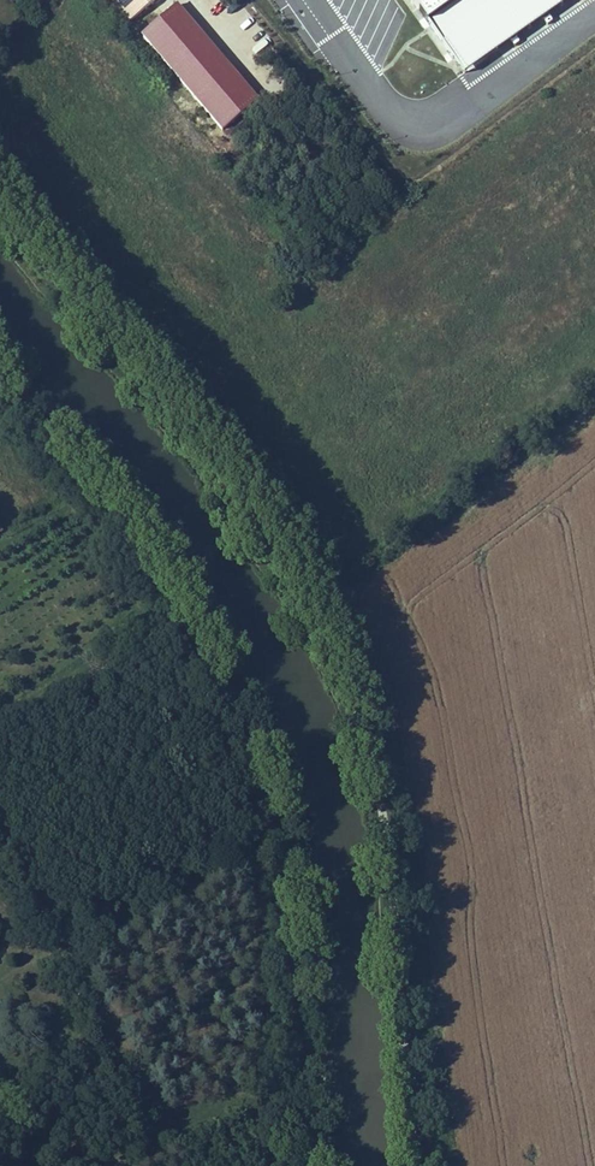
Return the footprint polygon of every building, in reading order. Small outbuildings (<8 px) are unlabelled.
[(122,19),(145,0),(106,0),(122,19)] [(454,72),(558,0),(403,0),(454,72)]
